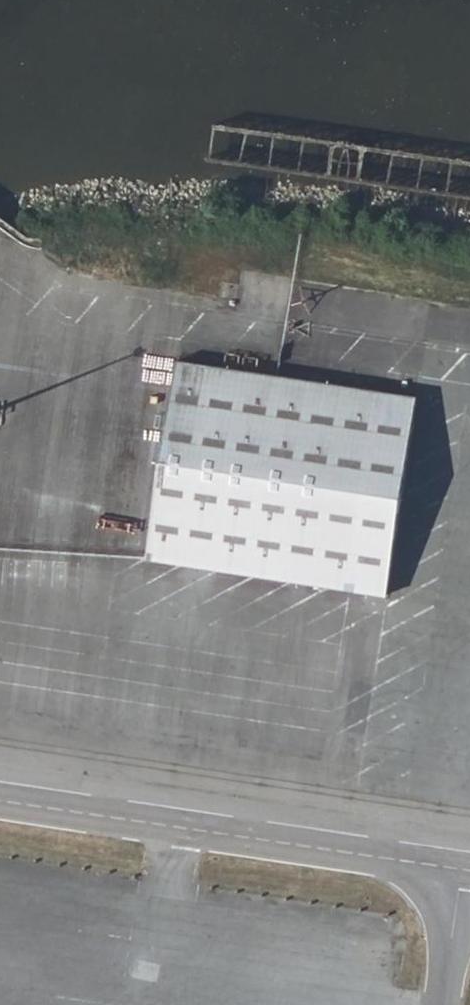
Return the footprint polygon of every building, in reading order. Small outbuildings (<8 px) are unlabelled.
[(162,561),(394,600),(425,401),(192,363),(162,561)]
